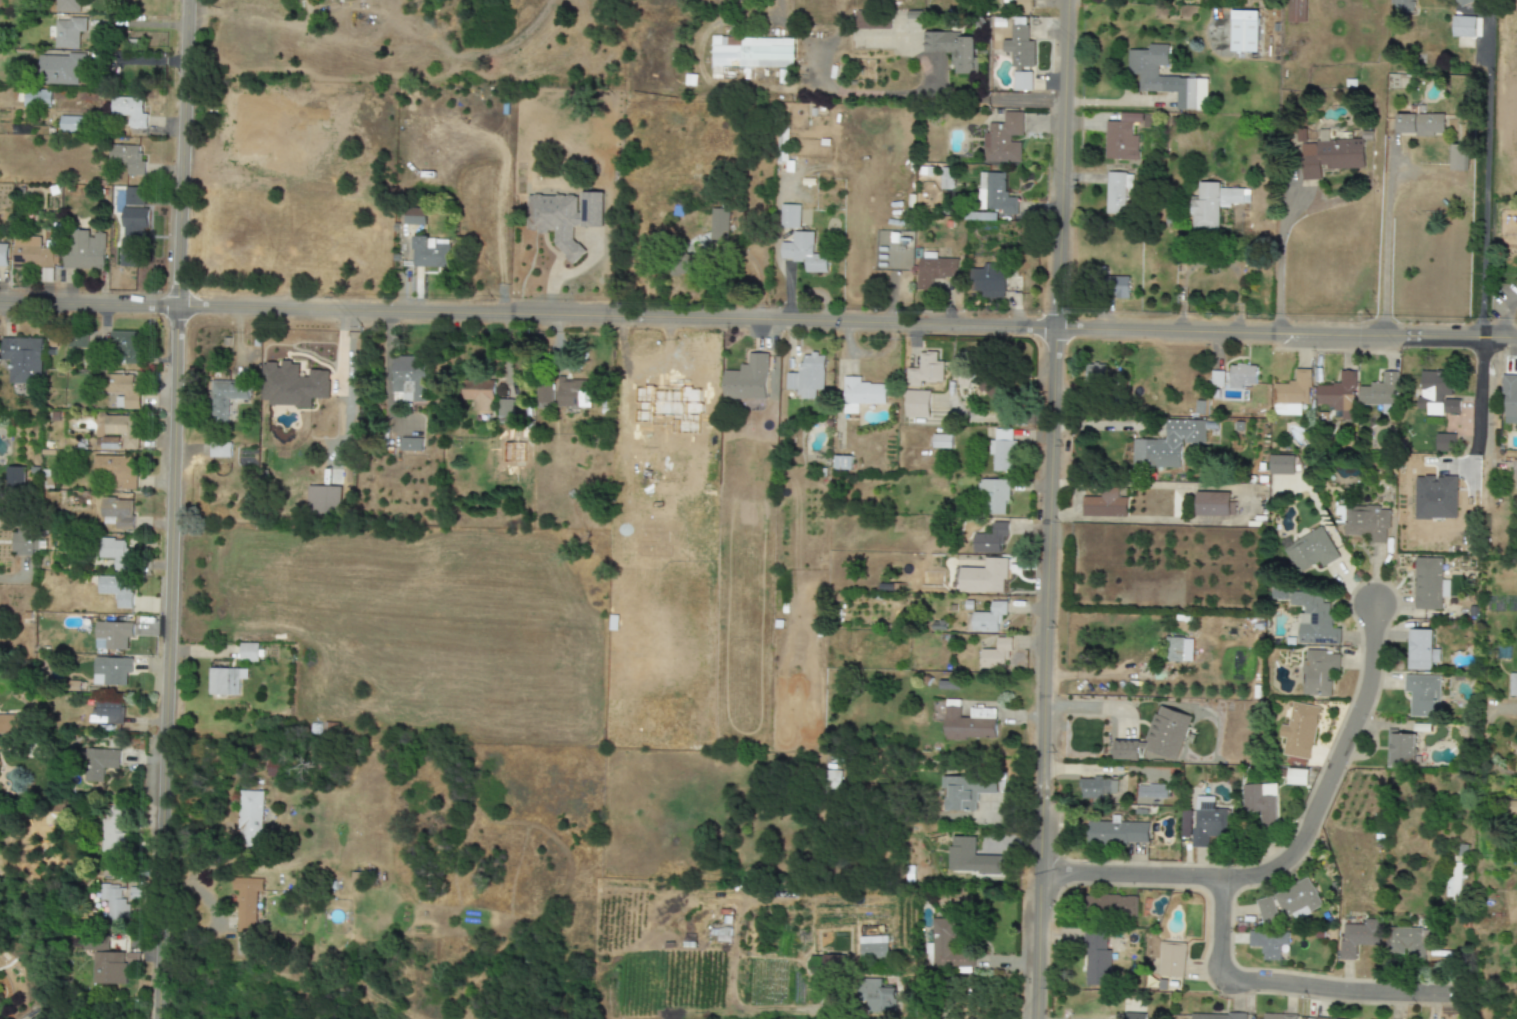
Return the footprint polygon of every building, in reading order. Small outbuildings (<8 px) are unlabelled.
[(56,13),(80,12),(80,0),(56,0),(56,13)] [(1015,12),(1031,12),(1031,0),(1015,0),(1015,12)] [(1306,0),(1286,0),(1286,22),(1305,23),(1306,0)] [(1413,0),(1392,0),(1392,12),(1413,13),(1413,0)] [(1258,12),(1231,11),(1230,52),(1258,53),(1258,12)] [(890,29),(891,13),(855,12),(854,29),(890,29)] [(79,50),(79,32),(86,32),(86,18),(54,18),(54,27),(47,27),(47,38),(55,38),(55,49),(79,50)] [(1034,67),(1034,41),(1027,41),(1027,18),(1012,18),(1012,41),(1001,41),(1001,53),(1010,53),(1010,67),(1034,67)] [(1454,31),(1479,32),(1479,18),(1454,18),(1454,31)] [(923,33),(923,53),(953,52),(954,75),(976,74),(975,37),(961,38),(961,32),(923,33)] [(794,38),(712,38),(712,75),(721,75),(721,67),(794,67),(794,38)] [(1207,78),(1156,77),(1156,66),(1168,66),(1168,45),(1149,45),(1149,50),(1128,50),(1127,75),(1139,75),(1139,92),(1177,93),(1176,110),(1207,111),(1207,78)] [(85,56),(40,55),(39,84),(78,85),(78,71),(85,71),(85,56)] [(1031,92),(1032,73),(1013,73),(1012,91),(1031,92)] [(24,107),(50,108),(51,92),(24,91),(24,107)] [(111,115),(130,115),(130,128),(147,129),(147,114),(143,114),(143,98),(112,97),(111,115)] [(1022,136),(1023,113),(1004,112),(1004,124),(989,123),(989,133),(982,133),(982,162),(1020,163),(1020,143),(1010,142),(1010,136),(1022,136)] [(1106,122),(1105,160),(1137,161),(1137,136),(1131,136),(1132,123),(1143,123),(1143,114),(1121,113),(1121,122),(1106,122)] [(1396,115),(1397,135),(1445,134),(1444,114),(1396,115)] [(86,117),(60,116),(60,131),(86,132),(86,117)] [(1365,169),(1364,140),(1300,142),(1302,180),(1321,179),(1320,170),(1365,169)] [(1450,171),(1465,171),(1466,145),(1450,145),(1450,171)] [(138,146),(110,146),(109,165),(127,165),(127,176),(145,176),(145,162),(138,162),(138,146)] [(940,189),(952,190),(953,168),(940,168),(940,189)] [(1005,173),(980,173),(979,189),(985,189),(984,209),(1001,210),(1001,214),(1017,215),(1017,198),(1005,197),(1005,173)] [(1106,213),(1124,213),(1125,189),(1131,189),(1132,173),(1107,173),(1106,213)] [(1250,189),(1220,189),(1220,183),(1199,183),(1199,200),(1192,200),(1192,233),(1219,233),(1219,208),(1230,208),(1230,204),(1249,204),(1250,189)] [(121,265),(138,265),(139,242),(146,242),(147,208),(144,208),(144,188),(123,187),(121,265)] [(529,195),(529,232),(549,233),(555,228),(554,245),(572,264),(586,253),(572,238),(573,226),(603,227),(603,193),(582,192),(581,213),(577,213),(577,196),(529,195)] [(800,205),(781,205),(781,228),(799,229),(800,205)] [(425,225),(426,210),(405,209),(404,225),(425,225)] [(728,209),(710,209),(709,245),(727,245),(728,209)] [(63,268),(104,270),(105,234),(91,233),(91,231),(72,230),(71,248),(64,248),(63,268)] [(814,232),(793,232),(793,243),(781,243),(781,260),(806,261),(805,272),(827,273),(827,255),(813,254),(814,232)] [(13,265),(58,267),(58,249),(41,248),(41,237),(14,237),(13,265)] [(413,267),(449,267),(450,238),(413,237),(413,267)] [(932,290),(932,278),(958,277),(957,258),(917,259),(917,290),(932,290)] [(981,298),(1005,298),(1004,264),(982,264),(982,270),(970,270),(971,291),(981,291),(981,298)] [(1129,277),(1109,277),(1108,299),(1128,300),(1129,277)] [(137,331),(112,332),(113,371),(139,370),(137,331)] [(67,347),(87,348),(87,335),(68,334),(67,347)] [(41,338),(1,338),(1,359),(10,360),(10,383),(41,384),(41,338)] [(943,362),(936,362),(936,353),(919,352),(919,369),(907,369),(907,386),(920,386),(921,382),(943,383),(943,362)] [(723,399),(766,400),(767,354),(748,353),(747,365),(740,365),(740,371),(724,371),(723,399)] [(823,391),(824,355),(803,354),(802,364),(798,364),(798,373),(786,373),(785,390),(798,390),(798,398),(815,399),(815,391),(823,391)] [(426,402),(426,366),(415,366),(415,357),(393,356),(392,392),(403,392),(403,401),(426,402)] [(329,371),(309,371),(309,377),(299,377),(299,363),(279,362),(279,363),(262,363),(262,405),(312,406),(312,399),(329,399),(329,371)] [(1087,365),(1086,384),(1105,385),(1106,365),(1087,365)] [(1256,366),(1230,365),(1229,389),(1242,390),(1242,385),(1256,385),(1256,366)] [(995,405),(1009,392),(987,368),(973,381),(995,405)] [(1309,370),(1294,370),(1294,383),(1274,383),(1274,415),(1299,415),(1299,404),(1309,404),(1309,370)] [(1223,372),(1211,371),(1211,386),(1223,387),(1223,372)] [(1315,385),(1315,405),(1332,405),(1332,411),(1340,411),(1340,420),(1353,420),(1353,371),(1339,371),(1339,385),(1315,385)] [(1459,414),(1459,398),(1451,398),(1451,371),(1420,371),(1420,403),(1426,403),(1426,414),(1459,414)] [(1396,372),(1383,372),(1383,383),(1371,383),(1371,387),(1358,387),(1358,405),(1382,405),(1382,413),(1396,413),(1396,372)] [(131,392),(131,375),(109,375),(109,395),(114,395),(114,408),(138,409),(138,392),(131,392)] [(1516,424),(1516,376),(1503,376),(1503,424),(1516,424)] [(886,404),(886,384),(860,384),(860,377),(844,377),(843,413),(858,413),(858,404),(886,404)] [(493,379),(464,380),(464,399),(473,399),(473,412),(494,412),(493,379)] [(590,381),(557,380),(557,407),(590,407),(590,381)] [(248,400),(249,381),(212,381),(212,423),(228,424),(228,400),(248,400)] [(668,406),(696,407),(696,388),(686,388),(686,384),(669,383),(668,406)] [(552,384),(537,384),(537,408),(552,408),(552,384)] [(929,391),(906,391),(905,417),(929,417),(929,391)] [(512,400),(498,399),(498,421),(512,421),(512,400)] [(136,450),(136,424),(130,424),(130,416),(103,415),(103,435),(121,435),(120,449),(136,450)] [(1179,468),(1180,443),(1204,443),(1204,420),(1164,420),(1164,440),(1132,439),(1131,468),(1179,468)] [(991,471),(1014,472),(1014,441),(1011,441),(1011,430),(994,429),(994,441),(991,440),(991,471)] [(1456,434),(1436,434),(1435,451),(1455,452),(1456,434)] [(951,449),(951,435),(932,435),(932,448),(951,449)] [(421,452),(422,438),(401,438),(401,451),(421,452)] [(231,457),(231,444),(210,445),(210,457),(231,457)] [(1269,474),(1294,475),(1294,456),(1270,455),(1269,474)] [(91,476),(112,476),(112,489),(133,490),(134,457),(92,456),(91,476)] [(834,470),(851,470),(851,456),(834,456),(834,470)] [(24,467),(6,467),(6,485),(24,485),(24,467)] [(1457,519),(1457,477),(1416,476),(1415,519),(1457,519)] [(1009,480),(981,480),(981,515),(1005,515),(1005,502),(1008,502),(1009,480)] [(309,513),(340,514),(341,487),(310,486),(309,513)] [(1127,498),(1117,497),(1118,489),(1100,489),(1100,497),(1083,497),(1082,516),(1126,517),(1127,498)] [(1230,516),(1229,492),(1195,493),(1196,516),(1230,516)] [(132,530),(132,499),(100,499),(100,517),(116,517),(116,530),(132,530)] [(1389,510),(1380,510),(1380,507),(1343,507),(1343,537),(1369,537),(1369,544),(1385,544),(1385,530),(1389,530),(1389,510)] [(1008,523),(992,523),(992,534),(973,533),(973,553),(1001,553),(1001,537),(1007,537),(1008,523)] [(1339,558),(1320,526),(1283,550),(1298,574),(1318,562),(1322,569),(1339,558)] [(36,556),(37,531),(13,530),(12,555),(36,556)] [(132,556),(125,557),(124,539),(98,540),(99,558),(115,558),(115,570),(133,570),(132,556)] [(1007,558),(985,558),(984,568),(960,568),(959,592),(1003,593),(1003,580),(1006,580),(1007,558)] [(1442,558),(1416,558),(1415,609),(1441,610),(1441,598),(1449,598),(1449,580),(1442,580),(1442,558)] [(131,609),(132,578),(99,577),(98,594),(117,594),(116,608),(131,609)] [(1299,644),(1340,644),(1340,628),(1331,628),(1331,603),(1323,603),(1323,594),(1290,594),(1290,606),(1304,606),(1304,615),(1309,615),(1309,623),(1299,623),(1299,644)] [(1006,615),(1006,602),(991,601),(990,613),(972,613),(972,633),(998,633),(998,615),(1006,615)] [(133,623),(95,622),(95,649),(127,650),(127,637),(132,638),(133,623)] [(1432,649),(1433,630),(1409,630),(1408,669),(1431,670),(1431,662),(1439,662),(1439,649),(1432,649)] [(1012,638),(996,638),(996,650),(980,650),(979,668),(1005,669),(1005,653),(1011,653),(1012,638)] [(1168,661),(1192,662),(1193,639),(1168,638),(1168,661)] [(259,644),(240,643),(240,661),(258,661),(259,644)] [(1339,654),(1326,654),(1326,650),(1305,650),(1305,659),(1302,659),(1303,697),(1331,696),(1330,669),(1340,669),(1339,654)] [(131,674),(131,658),(93,657),(92,685),(125,686),(126,674),(131,674)] [(238,695),(239,679),(246,679),(247,669),(210,668),(209,695),(238,695)] [(1509,673),(1509,696),(1516,696),(1516,673),(1509,673)] [(1410,717),(1439,717),(1439,676),(1405,675),(1404,692),(1411,692),(1410,717)] [(995,709),(970,709),(970,718),(959,718),(959,700),(945,700),(945,740),(966,741),(966,738),(995,738),(995,709)] [(122,724),(123,703),(95,702),(95,709),(89,709),(89,723),(122,724)] [(1309,760),(1319,708),(1291,702),(1282,755),(1309,760)] [(1177,760),(1190,716),(1156,706),(1144,750),(1177,760)] [(0,715),(0,734),(21,734),(21,715),(0,715)] [(1398,730),(1388,730),(1387,768),(1396,768),(1396,763),(1415,763),(1415,734),(1398,734),(1398,730)] [(1139,741),(1114,741),(1114,760),(1139,760),(1139,741)] [(83,782),(103,782),(103,768),(119,769),(120,750),(84,749),(83,782)] [(1286,785),(1307,785),(1307,770),(1287,769),(1286,785)] [(948,810),(976,810),(976,794),(997,794),(997,777),(942,777),(942,788),(948,788),(948,810)] [(1081,778),(1081,796),(1116,797),(1117,779),(1081,778)] [(1137,798),(1166,799),(1167,785),(1138,784),(1137,798)] [(1275,784),(1242,784),(1243,810),(1250,810),(1251,825),(1275,825),(1275,784)] [(262,791),(239,791),(238,846),(261,847),(262,791)] [(1213,797),(1194,797),(1194,847),(1208,847),(1208,837),(1227,837),(1227,809),(1214,809),(1213,797)] [(100,852),(125,853),(126,806),(101,805),(100,852)] [(1182,811),(1182,838),(1191,838),(1192,811),(1182,811)] [(1148,823),(1119,822),(1120,816),(1112,816),(1112,822),(1088,821),(1088,843),(1148,844),(1148,823)] [(1001,856),(974,856),(975,837),(949,837),(948,872),(1001,874),(1001,856)] [(1447,878),(1446,897),(1461,898),(1461,878),(1466,879),(1467,864),(1452,863),(1452,878),(1447,878)] [(255,933),(256,891),(262,892),(262,879),(232,878),(231,892),(238,892),(236,932),(255,933)] [(1304,915),(1322,905),(1307,878),(1273,897),(1285,918),(1301,909),(1304,915)] [(106,920),(126,920),(126,899),(122,898),(122,886),(98,885),(98,900),(106,900),(106,920)] [(1137,916),(1137,896),(1101,895),(1101,915),(1137,916)] [(1256,901),(1263,924),(1279,920),(1272,896),(1256,901)] [(954,919),(932,919),(930,967),(973,968),(973,949),(953,949),(954,919)] [(1378,946),(1379,920),(1365,919),(1365,925),(1342,924),(1341,960),(1355,960),(1356,945),(1378,946)] [(1426,928),(1386,928),(1386,954),(1406,954),(1406,959),(1426,959),(1426,928)] [(1110,950),(1106,950),(1106,932),(1086,931),(1084,985),(1109,986),(1110,950)] [(1280,961),(1280,946),(1288,946),(1288,932),(1250,931),(1249,946),(1263,946),(1263,961),(1280,961)] [(859,937),(860,960),(888,959),(887,936),(859,937)] [(1184,977),(1185,943),(1160,942),(1159,976),(1184,977)] [(92,984),(125,984),(126,963),(138,964),(138,953),(93,952),(92,984)] [(822,975),(840,975),(841,956),(823,955),(822,975)] [(881,979),(864,979),(864,996),(868,996),(868,1012),(892,1012),(892,1001),(896,1000),(895,988),(881,988),(881,979)]
